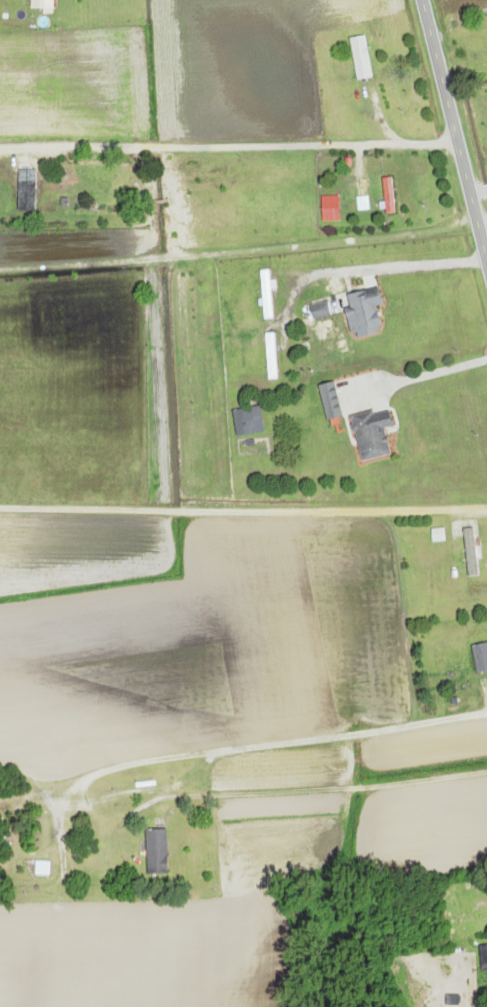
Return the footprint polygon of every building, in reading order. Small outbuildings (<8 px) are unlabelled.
[(350,39),(358,79),(373,76),(365,35),(350,39)] [(36,169),(18,169),(18,211),(36,211),(36,169)] [(384,178),(384,214),(394,214),(394,178),(384,178)] [(340,222),(340,197),(322,197),(322,222),(340,222)] [(262,271),(262,319),(272,319),(272,271),(262,271)] [(344,295),(355,338),(382,331),(375,307),(383,305),(378,287),(344,295)] [(331,315),(328,301),(309,305),(313,320),(331,315)] [(276,333),(266,333),(266,380),(276,380),(276,333)] [(320,385),(326,419),(343,416),(336,382),(320,385)] [(391,455),(385,429),(393,427),(389,409),(352,417),(362,461),(391,455)] [(472,646),(478,673),(486,671),(486,642),(472,646)] [(146,872),(167,872),(167,829),(146,829),(146,872)] [(49,861),(36,861),(36,876),(49,876),(49,861)]
